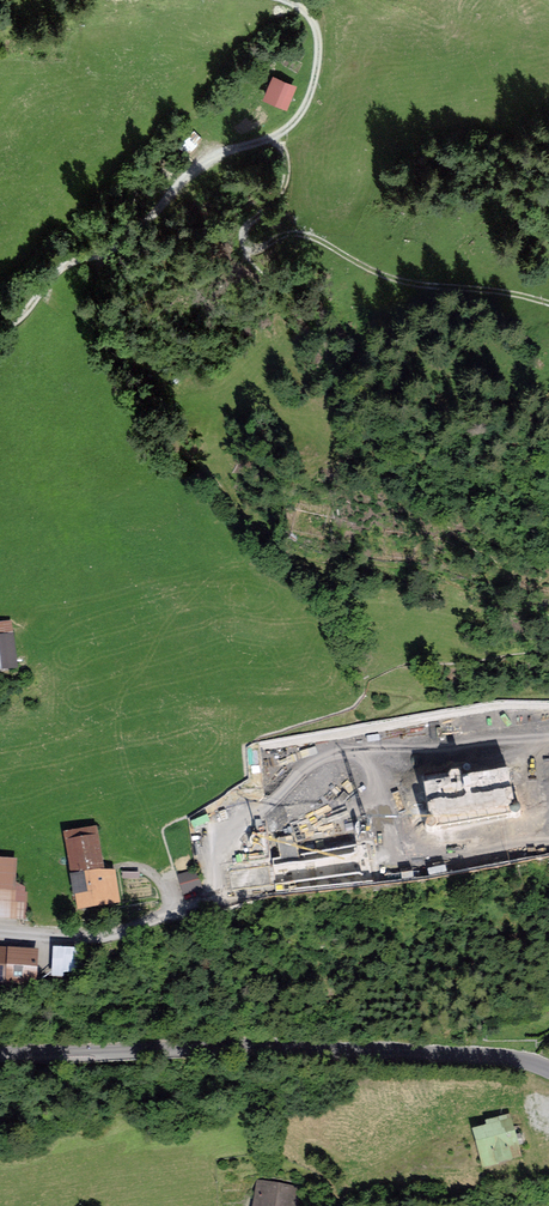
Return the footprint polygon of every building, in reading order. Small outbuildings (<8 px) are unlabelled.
[(263,94),(282,100),(288,81),(269,75),(263,94)] [(0,625),(0,668),(17,666),(11,624),(0,625)] [(387,811),(383,751),(342,754),(343,773),(290,777),(293,818),(387,811)] [(518,801),(510,769),(424,783),(430,820),(426,822),(425,826),(426,830),(429,832),(450,828),(452,838),(468,837),(484,834),(500,829),(498,820),(513,817),(517,818),(519,816),(521,812),(518,801)] [(65,833),(73,880),(102,875),(101,868),(100,869),(99,866),(93,829),(65,833)] [(196,871),(179,876),(184,893),(201,888),(196,871)] [(114,873),(102,875),(73,880),(76,895),(73,896),(74,901),(77,900),(77,905),(118,898),(114,873)] [(33,953),(0,950),(0,981),(31,983),(33,953)] [(508,1085),(496,1122),(540,1137),(548,1109),(548,1099),(508,1085)] [(262,1184),(258,1205),(292,1205),(294,1189),(262,1184)]
